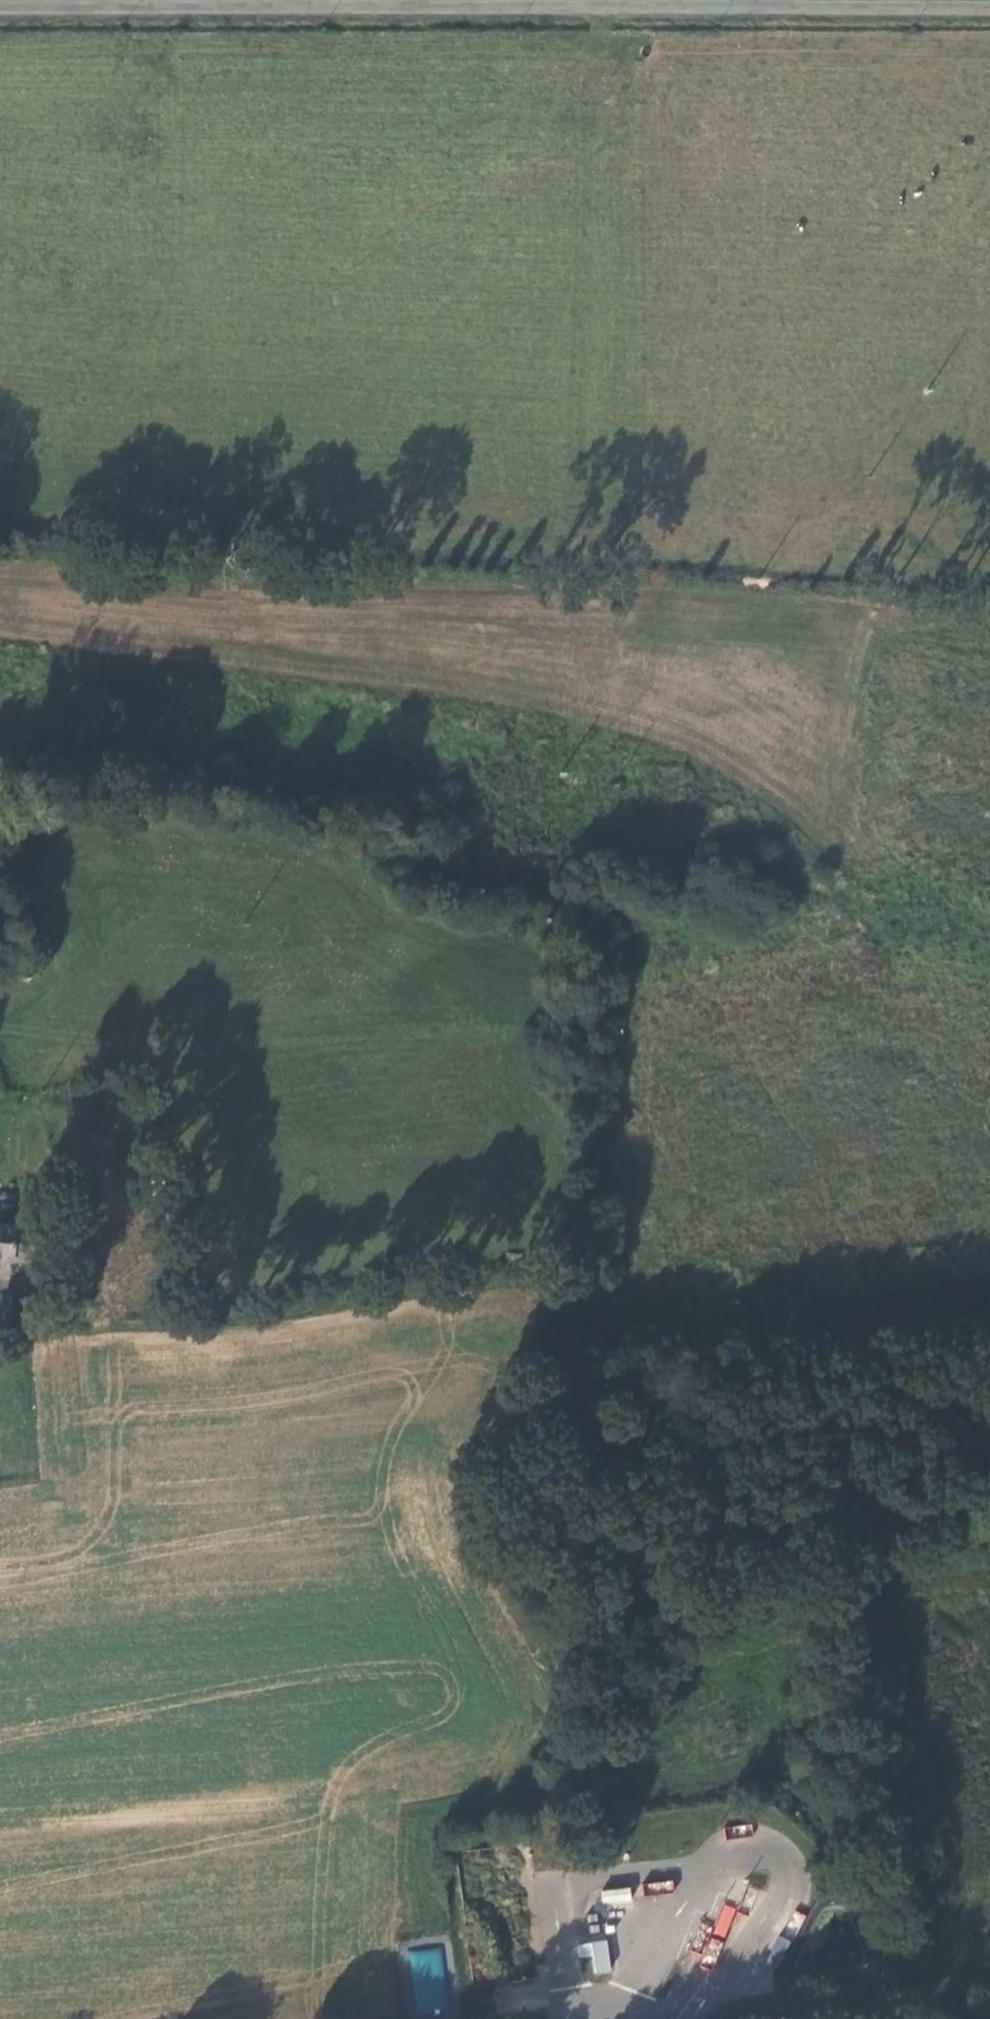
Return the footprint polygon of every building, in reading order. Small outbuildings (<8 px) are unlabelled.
[(15,1230),(0,1230),(0,1269),(14,1270),(14,1265),(15,1230)] [(31,1266),(33,1232),(15,1230),(14,1265),(31,1266)] [(645,1893),(673,1891),(672,1881),(645,1882),(645,1893)] [(600,1888),(600,1905),(630,1905),(630,1889),(600,1888)] [(714,1968),(736,1907),(722,1902),(700,1963),(714,1968)] [(583,1944),(588,1976),(611,1972),(606,1940),(583,1944)]
